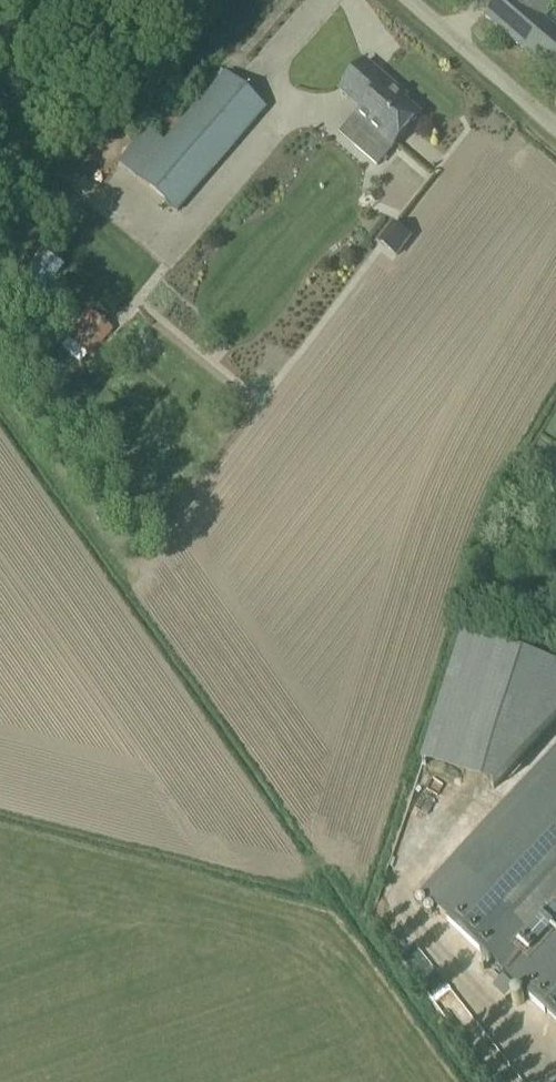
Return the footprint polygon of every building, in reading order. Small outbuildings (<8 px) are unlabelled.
[(555,10),(555,0),(499,0),(485,17),(555,78),(555,15),(553,13),(555,10)] [(353,118),(368,131),(355,146),(376,166),(390,150),(420,115),(393,91),(396,88),(365,62),(340,90),(361,109),(353,118)] [(147,131),(119,163),(176,214),(265,111),(229,79),(182,133),(177,128),(162,144),(147,131)] [(395,256),(397,257),(412,237),(410,235),(392,222),(377,242),(395,256)] [(88,309),(65,335),(90,357),(112,331),(88,309)] [(555,1022),(555,756),(423,897),(555,1022)]
